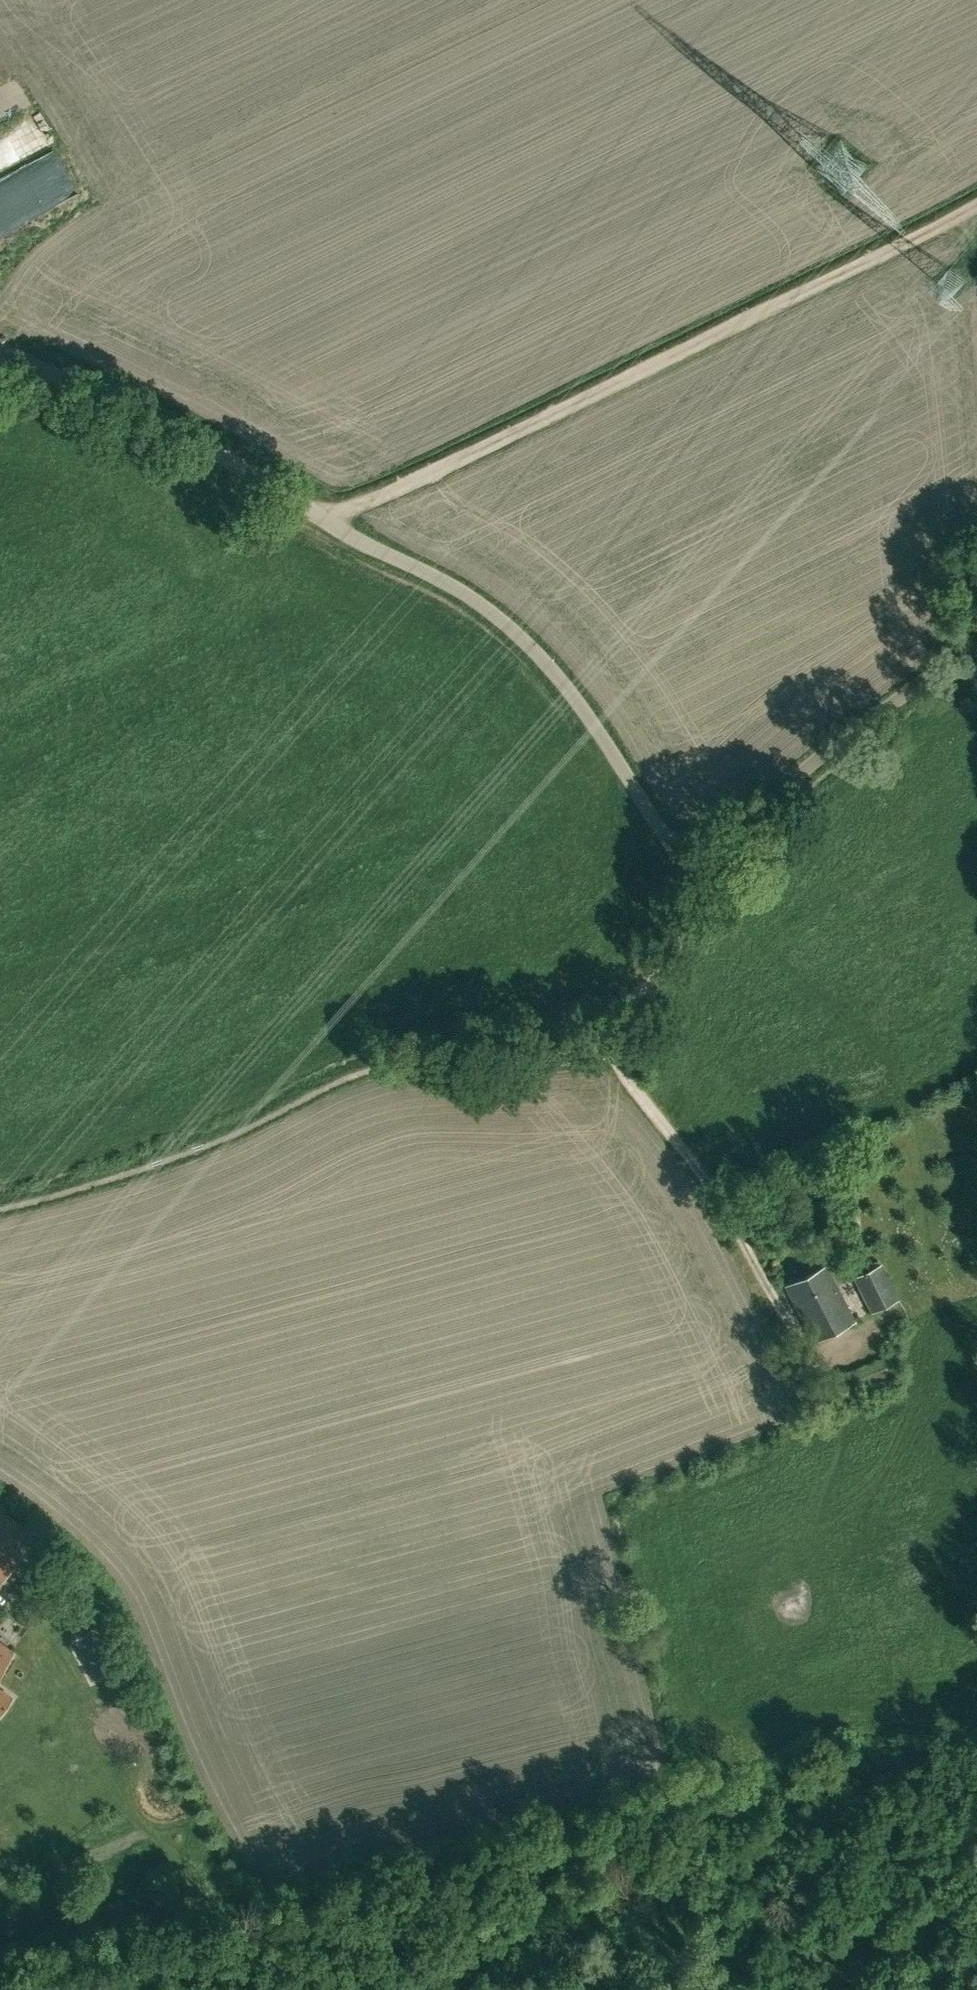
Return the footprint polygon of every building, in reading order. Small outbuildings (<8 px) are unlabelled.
[(873,1311),(897,1299),(880,1264),(855,1276),(873,1311)] [(825,1265),(786,1285),(814,1340),(854,1321),(825,1265)] [(13,1651),(0,1642),(0,1670),(13,1651)] [(0,1714),(12,1697),(0,1688),(0,1714)]
